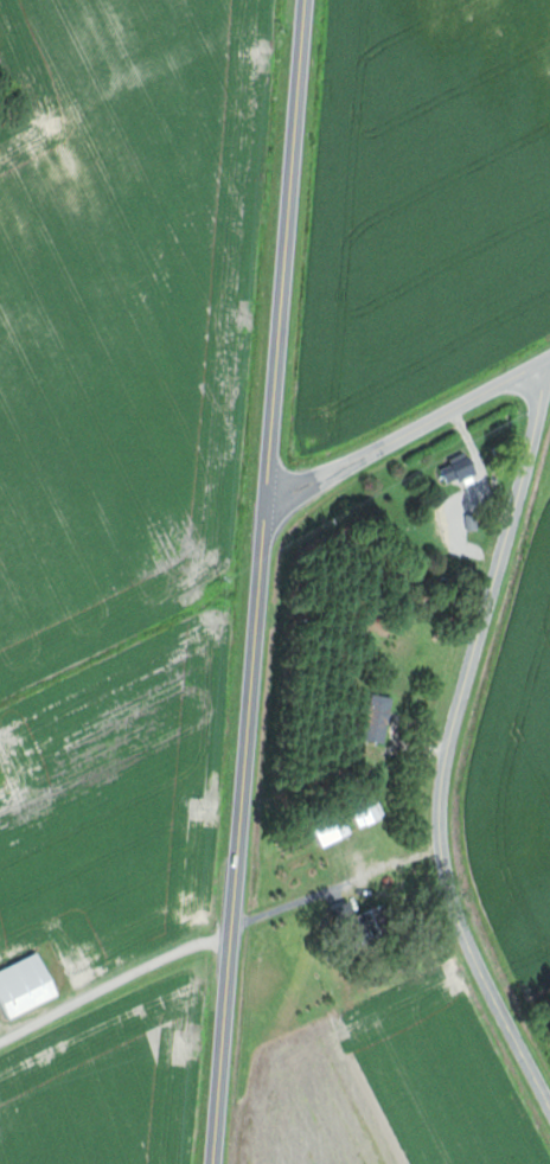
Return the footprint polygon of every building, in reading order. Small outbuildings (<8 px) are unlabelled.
[(478,477),(475,457),(443,462),(446,482),(478,477)] [(395,697),(373,692),(363,738),(386,743),(395,697)] [(362,829),(387,816),(376,796),(351,808),(362,829)] [(315,825),(324,847),(353,834),(343,813),(315,825)] [(388,905),(357,916),(352,902),(335,908),(341,924),(357,919),(365,942),(397,932),(388,905)] [(43,953),(0,971),(0,1005),(6,1020),(61,997),(43,953)]
